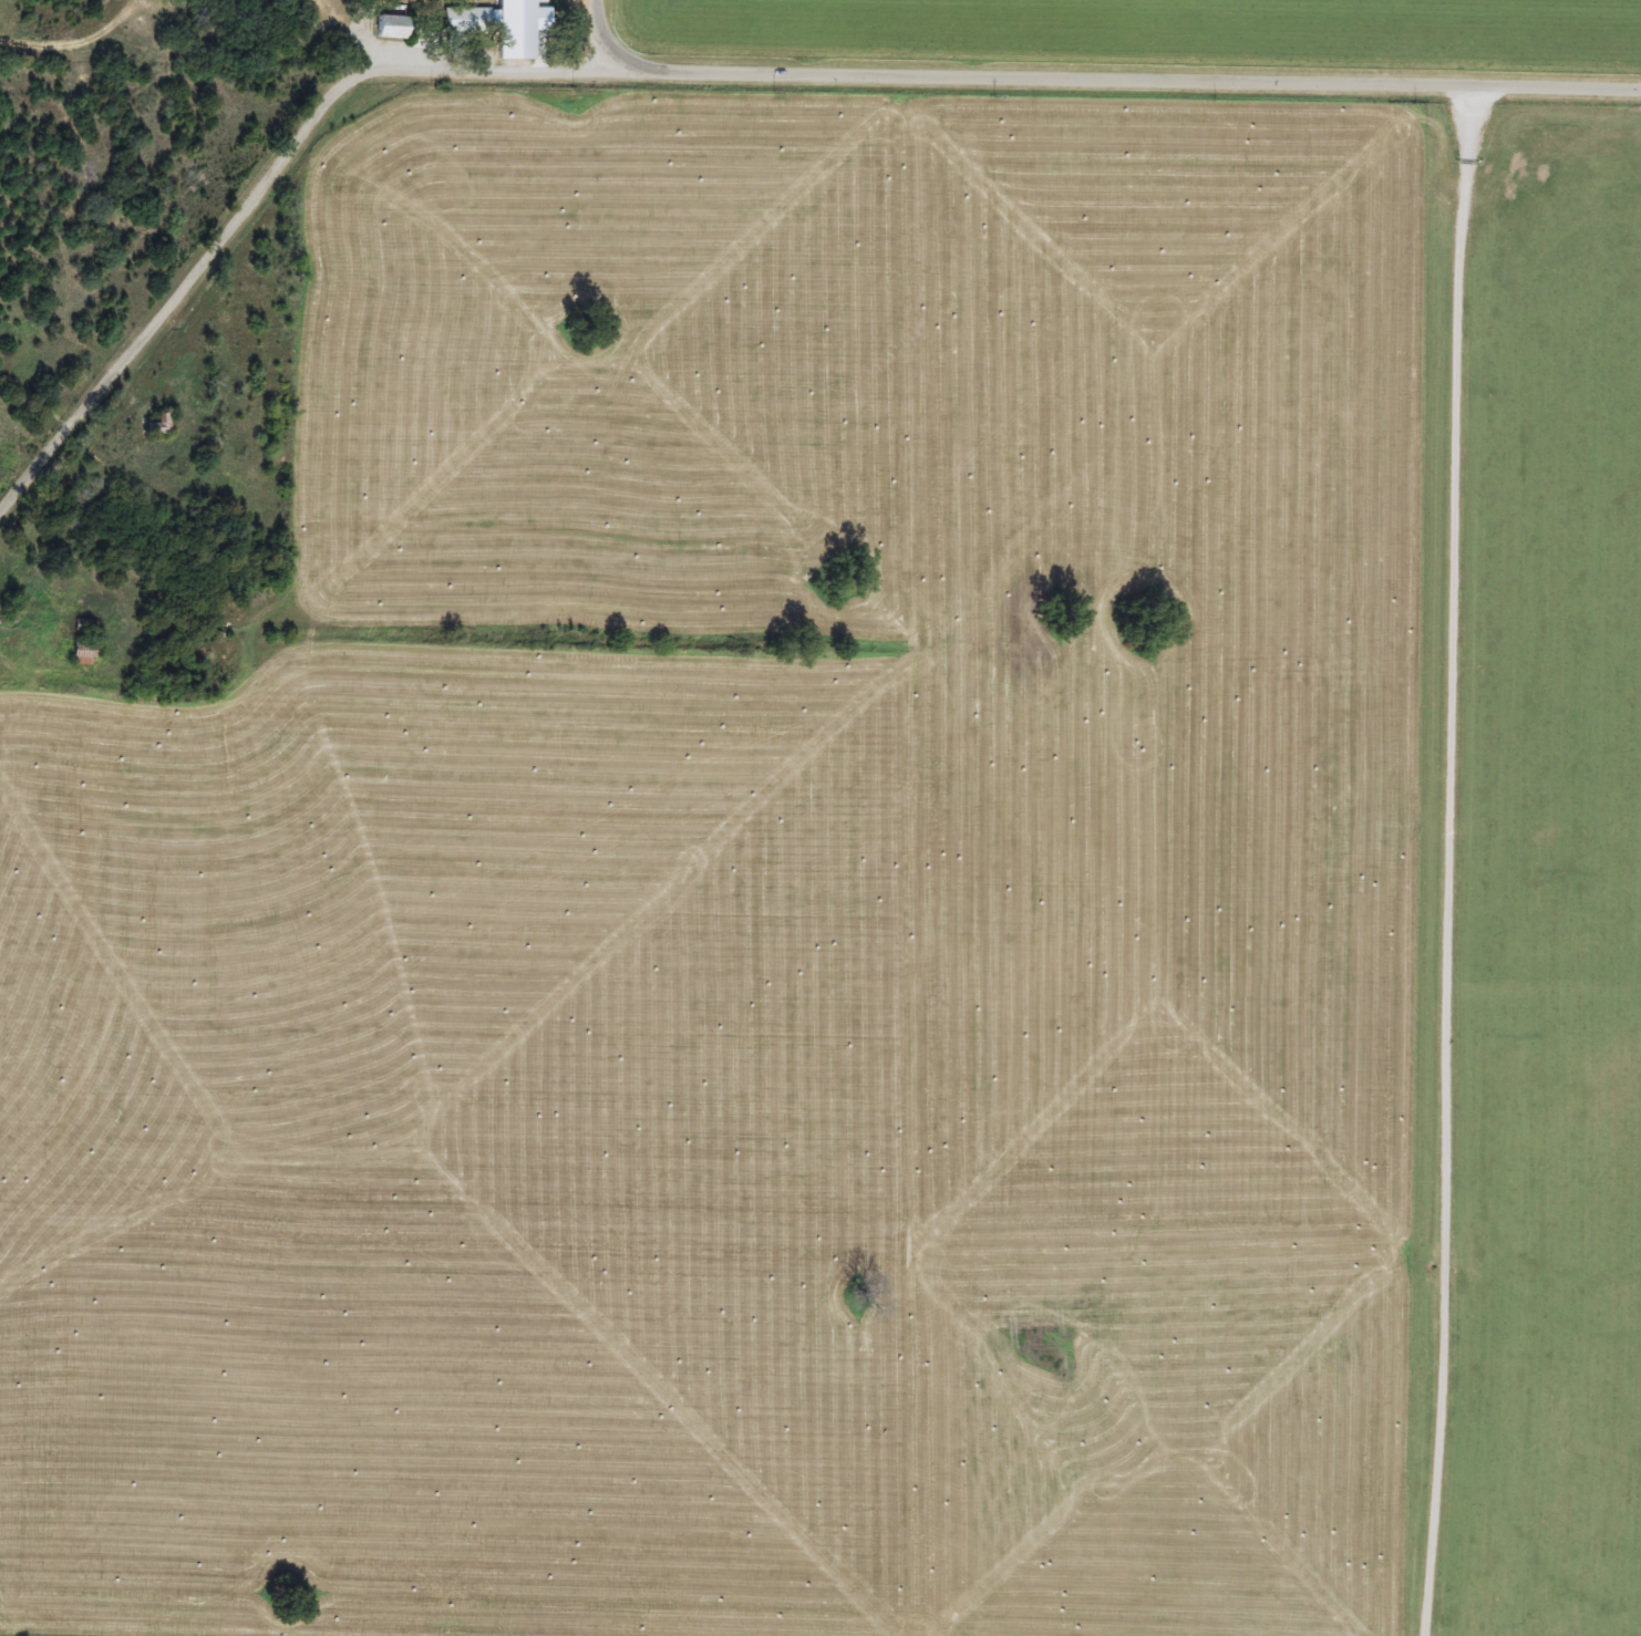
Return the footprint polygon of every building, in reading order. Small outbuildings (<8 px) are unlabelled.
[(496,9),(496,33),(445,33),(445,9),(496,9)] [(409,40),(378,40),(378,17),(409,17),(409,40)] [(97,666),(75,666),(75,620),(97,620),(97,666)]
